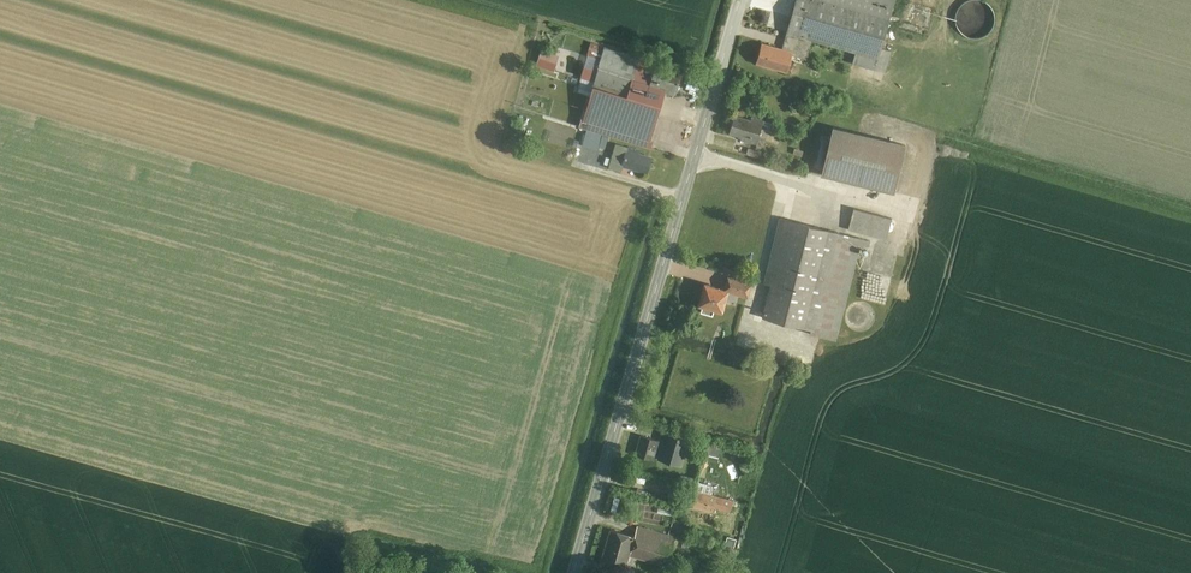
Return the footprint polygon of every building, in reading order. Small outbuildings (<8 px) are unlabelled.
[(790,31),(814,38),(856,50),(878,57),(882,45),(895,0),(799,0),(790,31)] [(809,53),(814,38),(790,31),(785,46),(795,49),(809,53)] [(765,40),(759,61),(789,70),(795,49),(785,46),(765,40)] [(640,56),(606,45),(595,81),(628,91),(634,75),(640,56)] [(856,50),(853,62),(887,71),(893,48),(882,45),(878,57),(856,50)] [(678,89),(685,67),(640,53),(640,56),(634,75),(667,86),(678,89)] [(667,86),(634,75),(628,91),(662,102),(667,86)] [(628,91),(595,81),(581,124),(648,145),(662,102),(628,91)] [(764,122),(737,114),(732,132),(759,140),(764,122)] [(908,144),(834,125),(823,170),(896,189),(908,144)] [(616,142),(610,166),(623,169),(624,165),(649,171),(654,151),(616,142)] [(894,216),(855,206),(850,228),(888,238),(894,216)] [(862,237),(784,217),(768,281),(773,282),(764,316),(838,334),(862,237)] [(752,292),(755,279),(732,274),(729,287),(752,292)] [(729,287),(705,281),(700,303),(724,309),(729,287)] [(691,436),(667,430),(661,457),(684,463),(691,436)] [(661,438),(642,433),(637,454),(656,458),(661,438)] [(735,498),(691,487),(687,503),(715,510),(716,504),(732,508),(735,498)] [(678,533),(640,524),(632,554),(671,563),(678,533)] [(634,534),(611,528),(602,564),(625,570),(634,534)]
